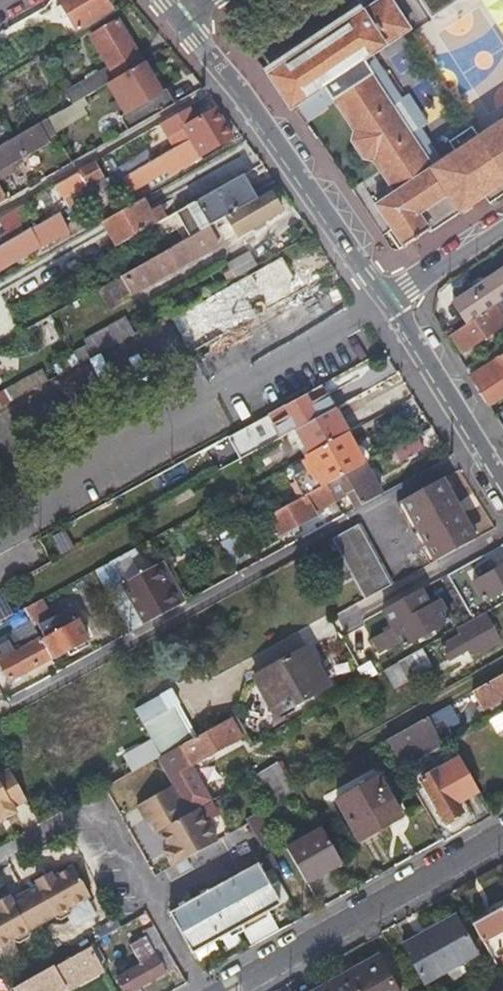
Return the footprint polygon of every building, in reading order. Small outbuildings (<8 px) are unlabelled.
[(73,28),(108,9),(103,0),(58,0),(73,28)] [(478,138),(470,127),(447,143),(454,153),(431,169),(382,94),(360,62),(407,30),(387,0),(380,0),(267,75),(268,78),(289,110),(295,105),(308,123),(328,109),(326,108),(334,102),(353,131),(351,143),(363,159),(372,161),(393,194),(375,206),(389,229),(385,232),(398,251),(427,232),(416,216),(446,197),(460,216),(460,213),(502,185),(502,122),(478,138)] [(430,19),(460,0),(418,0),(430,19)] [(502,35),(502,0),(480,0),(502,35)] [(114,80),(141,64),(116,20),(88,36),(108,69),(114,80)] [(159,92),(143,63),(141,64),(114,80),(105,85),(122,116),(116,118),(124,133),(173,105),(163,90),(159,92)] [(82,98),(105,85),(114,80),(108,69),(74,88),(81,99),(82,98)] [(71,105),(81,99),(74,88),(64,93),(71,105)] [(86,105),(82,98),(81,99),(71,105),(65,108),(71,120),(83,113),(81,109),(86,105)] [(45,120),(51,131),(71,120),(65,108),(45,120)] [(195,119),(187,108),(159,124),(166,136),(181,127),(188,140),(199,157),(230,138),(213,108),(195,119)] [(45,141),(54,136),(51,131),(45,120),(37,125),(45,141)] [(0,146),(0,180),(18,170),(14,162),(47,143),(45,141),(37,125),(0,146)] [(168,175),(199,157),(188,140),(141,168),(149,180),(165,170),(168,175)] [(85,199),(109,186),(95,164),(56,187),(63,199),(79,190),(85,199)] [(234,180),(207,195),(197,200),(211,225),(248,204),(234,180)] [(248,204),(211,225),(198,232),(168,249),(119,277),(97,289),(111,311),(123,304),(120,298),(216,243),(215,240),(231,230),(238,235),(279,211),(269,192),(248,204)] [(154,225),(140,200),(102,222),(116,247),(154,225)] [(34,226),(45,247),(81,229),(70,208),(34,226)] [(160,234),(168,249),(198,232),(189,217),(160,234)] [(0,248),(0,268),(14,260),(12,256),(29,246),(23,235),(0,248)] [(236,277),(259,264),(250,251),(229,265),(236,277)] [(502,298),(502,269),(452,302),(465,323),(502,298)] [(449,334),(461,354),(502,326),(502,298),(465,323),(449,334)] [(488,406),(502,396),(502,352),(468,375),(488,406)] [(324,397),(318,388),(283,407),(289,416),(278,424),(274,426),(281,438),(294,431),(333,410),(334,409),(326,396),(324,397)] [(289,416),(283,407),(271,414),(278,424),(289,416)] [(308,454),(346,434),(333,410),(294,431),(308,454)] [(432,444),(425,430),(404,442),(412,456),(432,444)] [(325,485),(363,464),(363,460),(359,451),(356,451),(346,434),(308,454),(304,457),(320,488),(325,485)] [(372,501),(381,496),(363,464),(325,485),(336,503),(347,496),(355,509),(372,501)] [(433,564),(472,542),(438,482),(399,503),(433,564)] [(337,505),(336,503),(325,485),(320,488),(267,517),(278,537),(318,515),(315,509),(328,503),(331,508),(337,505)] [(427,567),(433,564),(399,503),(394,506),(427,567)] [(421,571),(427,567),(394,506),(387,510),(421,571)] [(356,527),(338,537),(354,565),(373,597),(390,588),(356,527)] [(52,536),(59,553),(73,547),(66,531),(52,536)] [(338,537),(329,542),(344,570),(354,565),(338,537)] [(178,606),(186,602),(163,560),(156,564),(178,606)] [(120,584),(109,563),(94,571),(126,628),(142,619),(150,622),(163,615),(178,606),(156,564),(120,584)] [(344,570),(363,603),(373,597),(354,565),(344,570)] [(502,589),(502,567),(471,584),(482,601),(502,589)] [(418,592),(381,612),(390,630),(368,642),(376,654),(391,645),(393,647),(399,644),(402,650),(421,639),(425,643),(431,639),(428,635),(448,623),(438,604),(428,609),(418,592)] [(51,617),(40,599),(22,609),(31,624),(41,642),(43,639),(53,657),(86,639),(77,622),(67,628),(58,613),(51,617)] [(470,622),(455,630),(459,636),(440,647),(448,660),(466,650),(471,657),(498,642),(482,615),(470,622)] [(41,642),(31,624),(13,633),(20,646),(12,650),(7,641),(0,645),(0,665),(8,679),(49,657),(41,642)] [(275,716),(328,686),(307,648),(254,678),(275,716)] [(420,650),(397,662),(408,680),(429,667),(420,650)] [(356,670),(362,681),(372,675),(366,664),(356,670)] [(464,696),(474,715),(502,698),(502,673),(464,696)] [(362,682),(356,686),(361,693),(370,688),(365,680),(362,682)] [(128,756),(136,770),(156,760),(192,739),(175,707),(145,723),(155,741),(128,756)] [(385,741),(401,770),(442,746),(438,740),(449,733),(442,721),(431,727),(426,717),(385,741)] [(188,816),(198,811),(208,805),(187,768),(240,737),(229,719),(192,739),(156,760),(171,787),(188,816)] [(478,792),(458,757),(418,781),(443,823),(460,812),(456,804),(478,792)] [(253,780),(268,807),(294,793),(278,766),(253,780)] [(27,798),(23,790),(11,768),(0,774),(0,820),(15,811),(12,806),(27,798)] [(399,818),(377,778),(335,802),(358,842),(399,818)] [(171,868),(215,843),(198,811),(188,816),(171,787),(136,806),(145,821),(150,819),(157,831),(167,849),(171,855),(166,859),(171,868)] [(247,825),(261,849),(275,840),(259,812),(245,820),(247,825)] [(150,819),(145,821),(153,835),(157,831),(150,819)] [(304,883),(341,864),(322,831),(286,850),(304,883)] [(162,852),(166,859),(171,855),(167,849),(162,852)] [(38,885),(26,892),(43,922),(54,916),(58,921),(73,913),(69,908),(90,896),(72,866),(52,877),(49,873),(35,881),(38,885)] [(169,915),(192,954),(279,906),(257,867),(173,913),(169,915)] [(26,892),(12,900),(9,895),(0,900),(0,946),(12,939),(16,945),(32,936),(28,931),(43,922),(26,892)] [(484,940),(502,930),(502,908),(493,913),(475,923),(484,940)] [(404,943),(412,958),(465,929),(458,914),(404,943)] [(465,929),(412,958),(424,980),(478,951),(465,929)] [(165,973),(152,950),(145,937),(131,946),(142,965),(116,979),(124,990),(133,990),(165,973)] [(165,973),(176,967),(163,944),(152,950),(165,973)] [(51,966),(29,978),(30,981),(15,989),(16,990),(60,990),(101,967),(90,950),(53,970),(51,966)] [(379,954),(358,966),(360,971),(382,960),(379,954)] [(313,990),(353,990),(388,972),(382,960),(360,971),(358,966),(313,990)] [(353,990),(398,990),(388,972),(353,990)]
